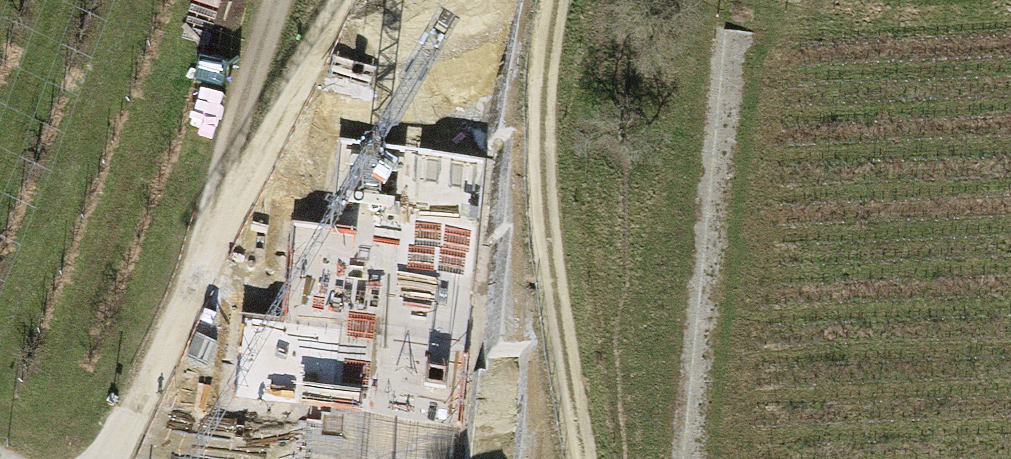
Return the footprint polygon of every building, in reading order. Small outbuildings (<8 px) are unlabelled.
[(460,430),(486,160),(341,146),(333,227),(294,224),(284,321),(241,317),(232,408),(460,430)]
